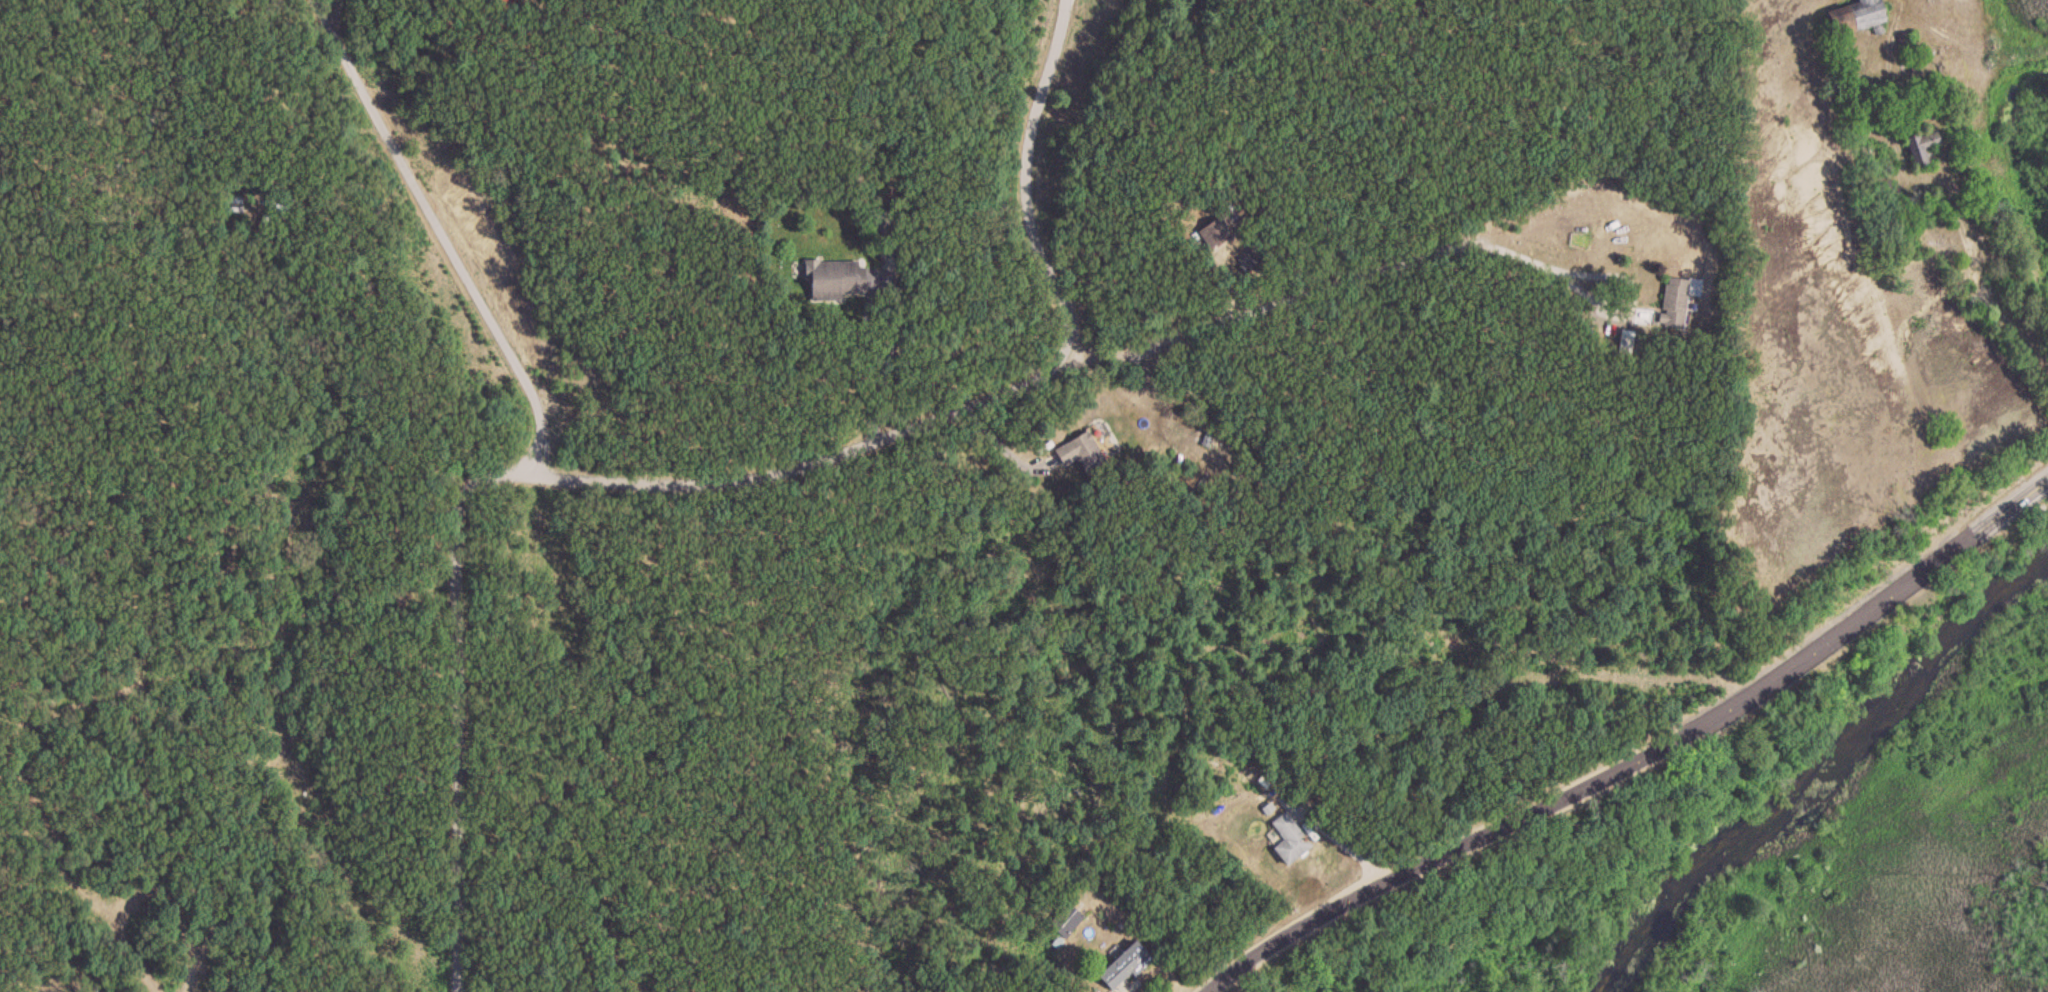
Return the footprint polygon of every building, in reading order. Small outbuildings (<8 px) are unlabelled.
[(1882,23),(1876,0),(1854,0),(1855,4),(1823,13),(1829,38),(1882,23)] [(1927,161),(1923,149),(1937,143),(1932,128),(1902,138),(1912,167),(1927,161)] [(867,262),(809,262),(809,298),(867,299),(867,262)] [(1680,328),(1687,279),(1663,276),(1657,325),(1680,328)] [(1074,458),(1083,474),(1103,464),(1085,430),(1051,448),(1060,465),(1074,458)] [(1309,846),(1284,811),(1268,822),(1281,839),(1270,847),(1283,866),(1309,846)] [(1157,956),(1141,939),(1101,974),(1117,991),(1157,956)]
